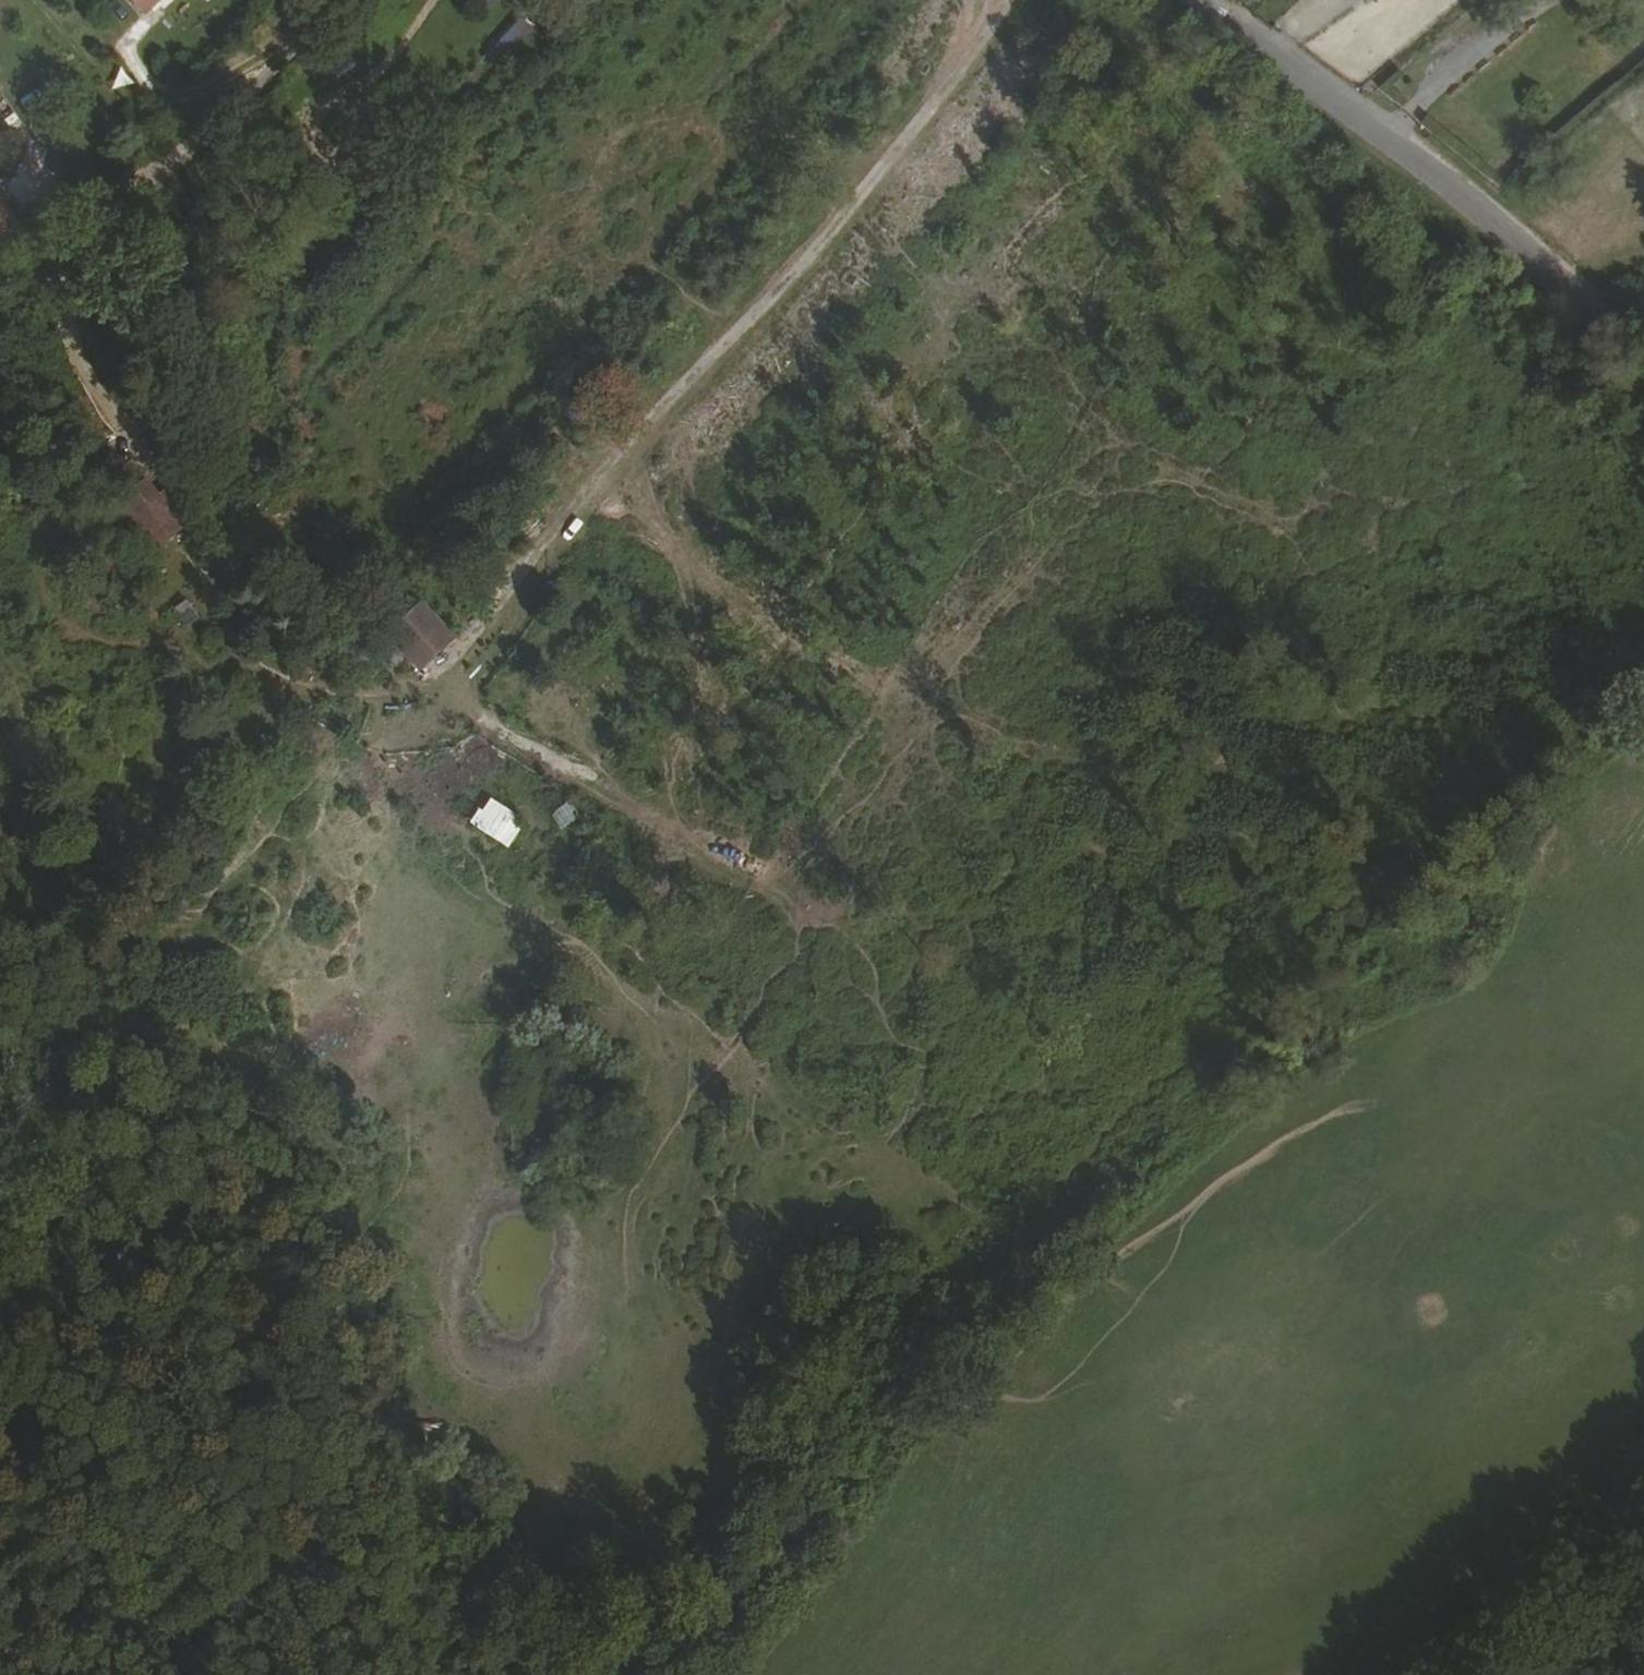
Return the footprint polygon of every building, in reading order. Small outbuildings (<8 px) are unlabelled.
[(138,3),(164,29),(198,0),(142,0),(138,3)] [(122,494),(106,510),(152,560),(179,533),(157,508),(145,518),(122,494)] [(470,819),(507,845),(526,820),(489,793),(470,819)]
